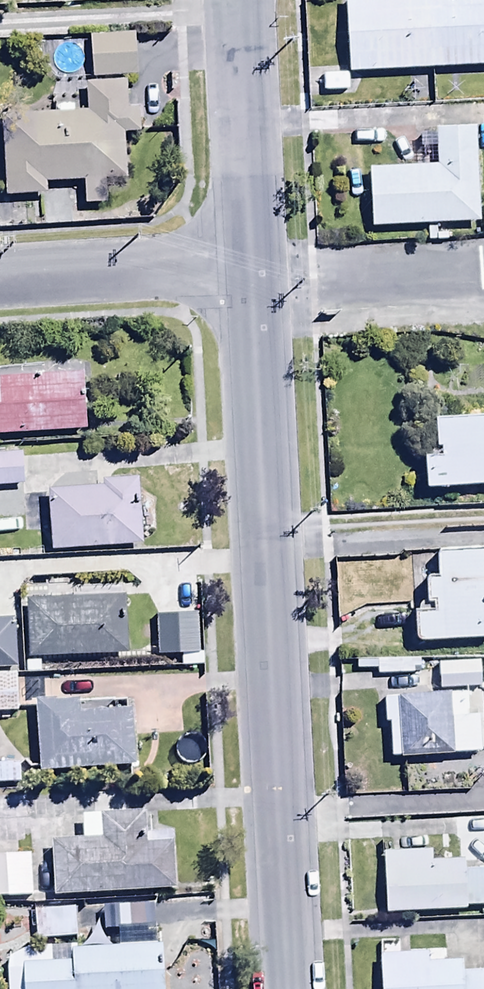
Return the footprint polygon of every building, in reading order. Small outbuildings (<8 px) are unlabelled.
[(483,48),(483,0),(344,0),(347,55),(483,48)] [(91,19),(93,57),(137,54),(135,16),(91,19)] [(87,113),(3,116),(7,197),(46,196),(46,184),(85,183),(86,205),(111,204),(110,184),(128,183),(126,134),(139,133),(138,108),(127,109),(126,81),(85,83),(87,113)] [(371,206),(480,204),(478,109),(436,110),(437,146),(370,147),(371,206)] [(85,407),(81,347),(0,353),(0,413),(85,407)] [(435,419),(437,448),(441,448),(442,456),(424,457),(426,490),(483,486),(483,416),(435,419)] [(14,466),(14,431),(0,431),(0,466),(14,466)] [(47,468),(51,530),(142,525),(138,463),(47,468)] [(416,641),(483,639),(483,552),(437,554),(438,577),(427,578),(428,611),(415,612),(416,641)] [(126,649),(125,594),(28,597),(29,652),(126,649)] [(158,650),(200,648),(198,613),(156,616),(158,650)] [(16,664),(13,616),(0,617),(0,665),(16,664)] [(482,663),(438,665),(438,689),(483,688),(482,663)] [(0,670),(0,714),(19,713),(19,670),(0,670)] [(389,722),(391,758),(483,752),(480,712),(469,713),(468,695),(383,700),(385,723),(389,722)] [(41,764),(136,762),(134,697),(39,700),(41,764)] [(0,762),(0,779),(21,778),(20,761),(0,762)] [(32,877),(30,833),(0,835),(0,879),(32,877)] [(465,908),(483,908),(483,868),(468,869),(467,858),(431,860),(431,850),(384,851),(386,915),(466,912),(465,908)] [(75,918),(74,887),(33,888),(34,919),(75,918)] [(161,948),(156,948),(153,908),(102,911),(104,933),(119,932),(120,947),(68,950),(69,963),(51,964),(50,948),(26,949),(6,960),(6,988),(163,988),(161,948)] [(463,974),(463,963),(443,964),(443,952),(399,953),(398,943),(379,943),(380,988),(483,988),(483,973),(463,974)]
